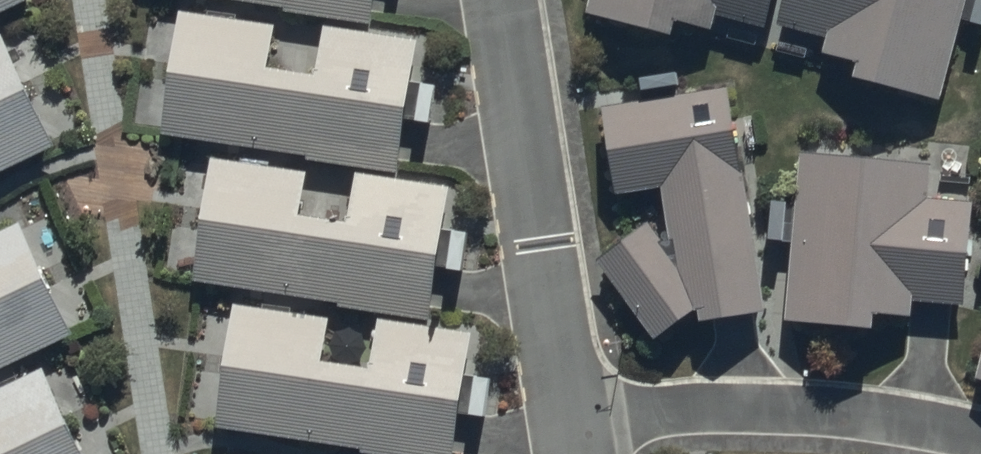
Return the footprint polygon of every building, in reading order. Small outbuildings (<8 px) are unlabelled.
[(364,13),(367,0),(295,0),(364,13)] [(664,19),(667,5),(711,16),(715,1),(820,27),(817,37),(845,44),(841,61),(935,85),(955,4),(977,9),(980,0),(588,0),(664,19)] [(271,15),(170,4),(152,124),(395,160),(401,107),(423,109),(428,65),(406,63),(410,33),(310,21),(306,55),(266,51),(271,15)] [(637,78),(640,102),(603,107),(615,196),(660,190),(665,229),(644,232),(597,267),(651,343),(691,316),(762,312),(744,176),(737,177),(726,91),(675,97),(672,73),(637,78)] [(41,178),(0,99),(0,200),(41,178)] [(204,150),(186,267),(424,311),(433,252),(451,255),(457,217),(437,213),(442,182),(349,168),(344,203),(290,195),(294,165),(204,150)] [(800,157),(794,210),(770,207),(767,234),(791,237),(782,320),(868,327),(869,313),(911,316),(911,308),(962,312),(970,209),(927,205),(930,167),(800,157)] [(76,327),(18,208),(0,216),(0,363),(76,327)] [(227,295),(208,406),(443,453),(445,453),(456,398),(475,402),(483,362),(458,357),(462,328),(371,314),(363,352),(317,343),(323,314),(227,295)] [(42,358),(0,378),(0,453),(87,453),(42,358)]
